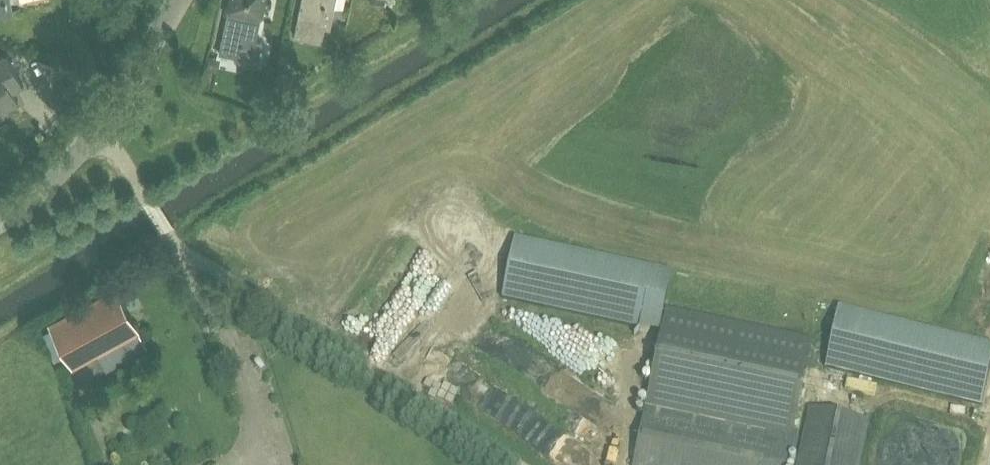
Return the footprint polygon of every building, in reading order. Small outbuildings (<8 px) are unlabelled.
[(9,12),(6,0),(0,0),(0,14),(9,12)] [(255,45),(265,0),(230,0),(219,52),(241,57),(240,62),(257,66),(261,46),(255,45)] [(294,36),(322,42),(325,24),(320,23),(324,7),(335,9),(336,0),(302,0),(294,36)] [(2,105),(5,110),(18,103),(12,91),(24,85),(8,54),(0,58),(0,57),(0,106),(2,105)] [(215,71),(218,58),(210,56),(209,62),(207,69),(213,70),(215,71)] [(516,239),(503,298),(659,332),(672,273),(516,239)] [(105,369),(146,346),(115,289),(50,325),(72,366),(96,353),(105,369)] [(824,367),(980,405),(989,364),(989,345),(839,307),(824,367)] [(791,436),(811,342),(667,312),(634,464),(785,464),(791,436)] [(799,464),(858,464),(867,420),(811,409),(799,464)]
